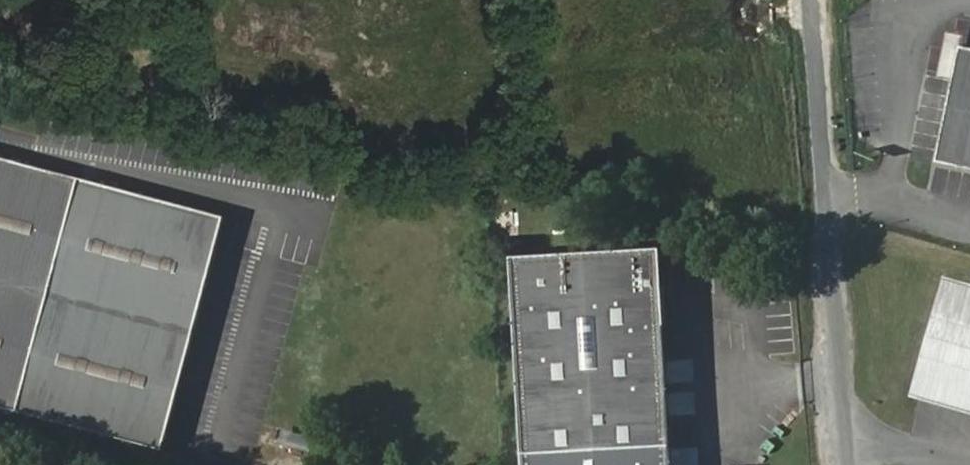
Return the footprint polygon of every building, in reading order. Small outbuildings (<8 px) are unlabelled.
[(958,89),(968,40),(949,35),(938,84),(958,89)] [(968,40),(958,89),(942,156),(969,161),(969,40),(968,40)] [(22,413),(167,452),(230,220),(85,181),(0,158),(0,407),(22,413)] [(524,267),(535,464),(681,464),(670,259),(524,267)] [(956,299),(929,395),(969,407),(969,303),(956,299)]
